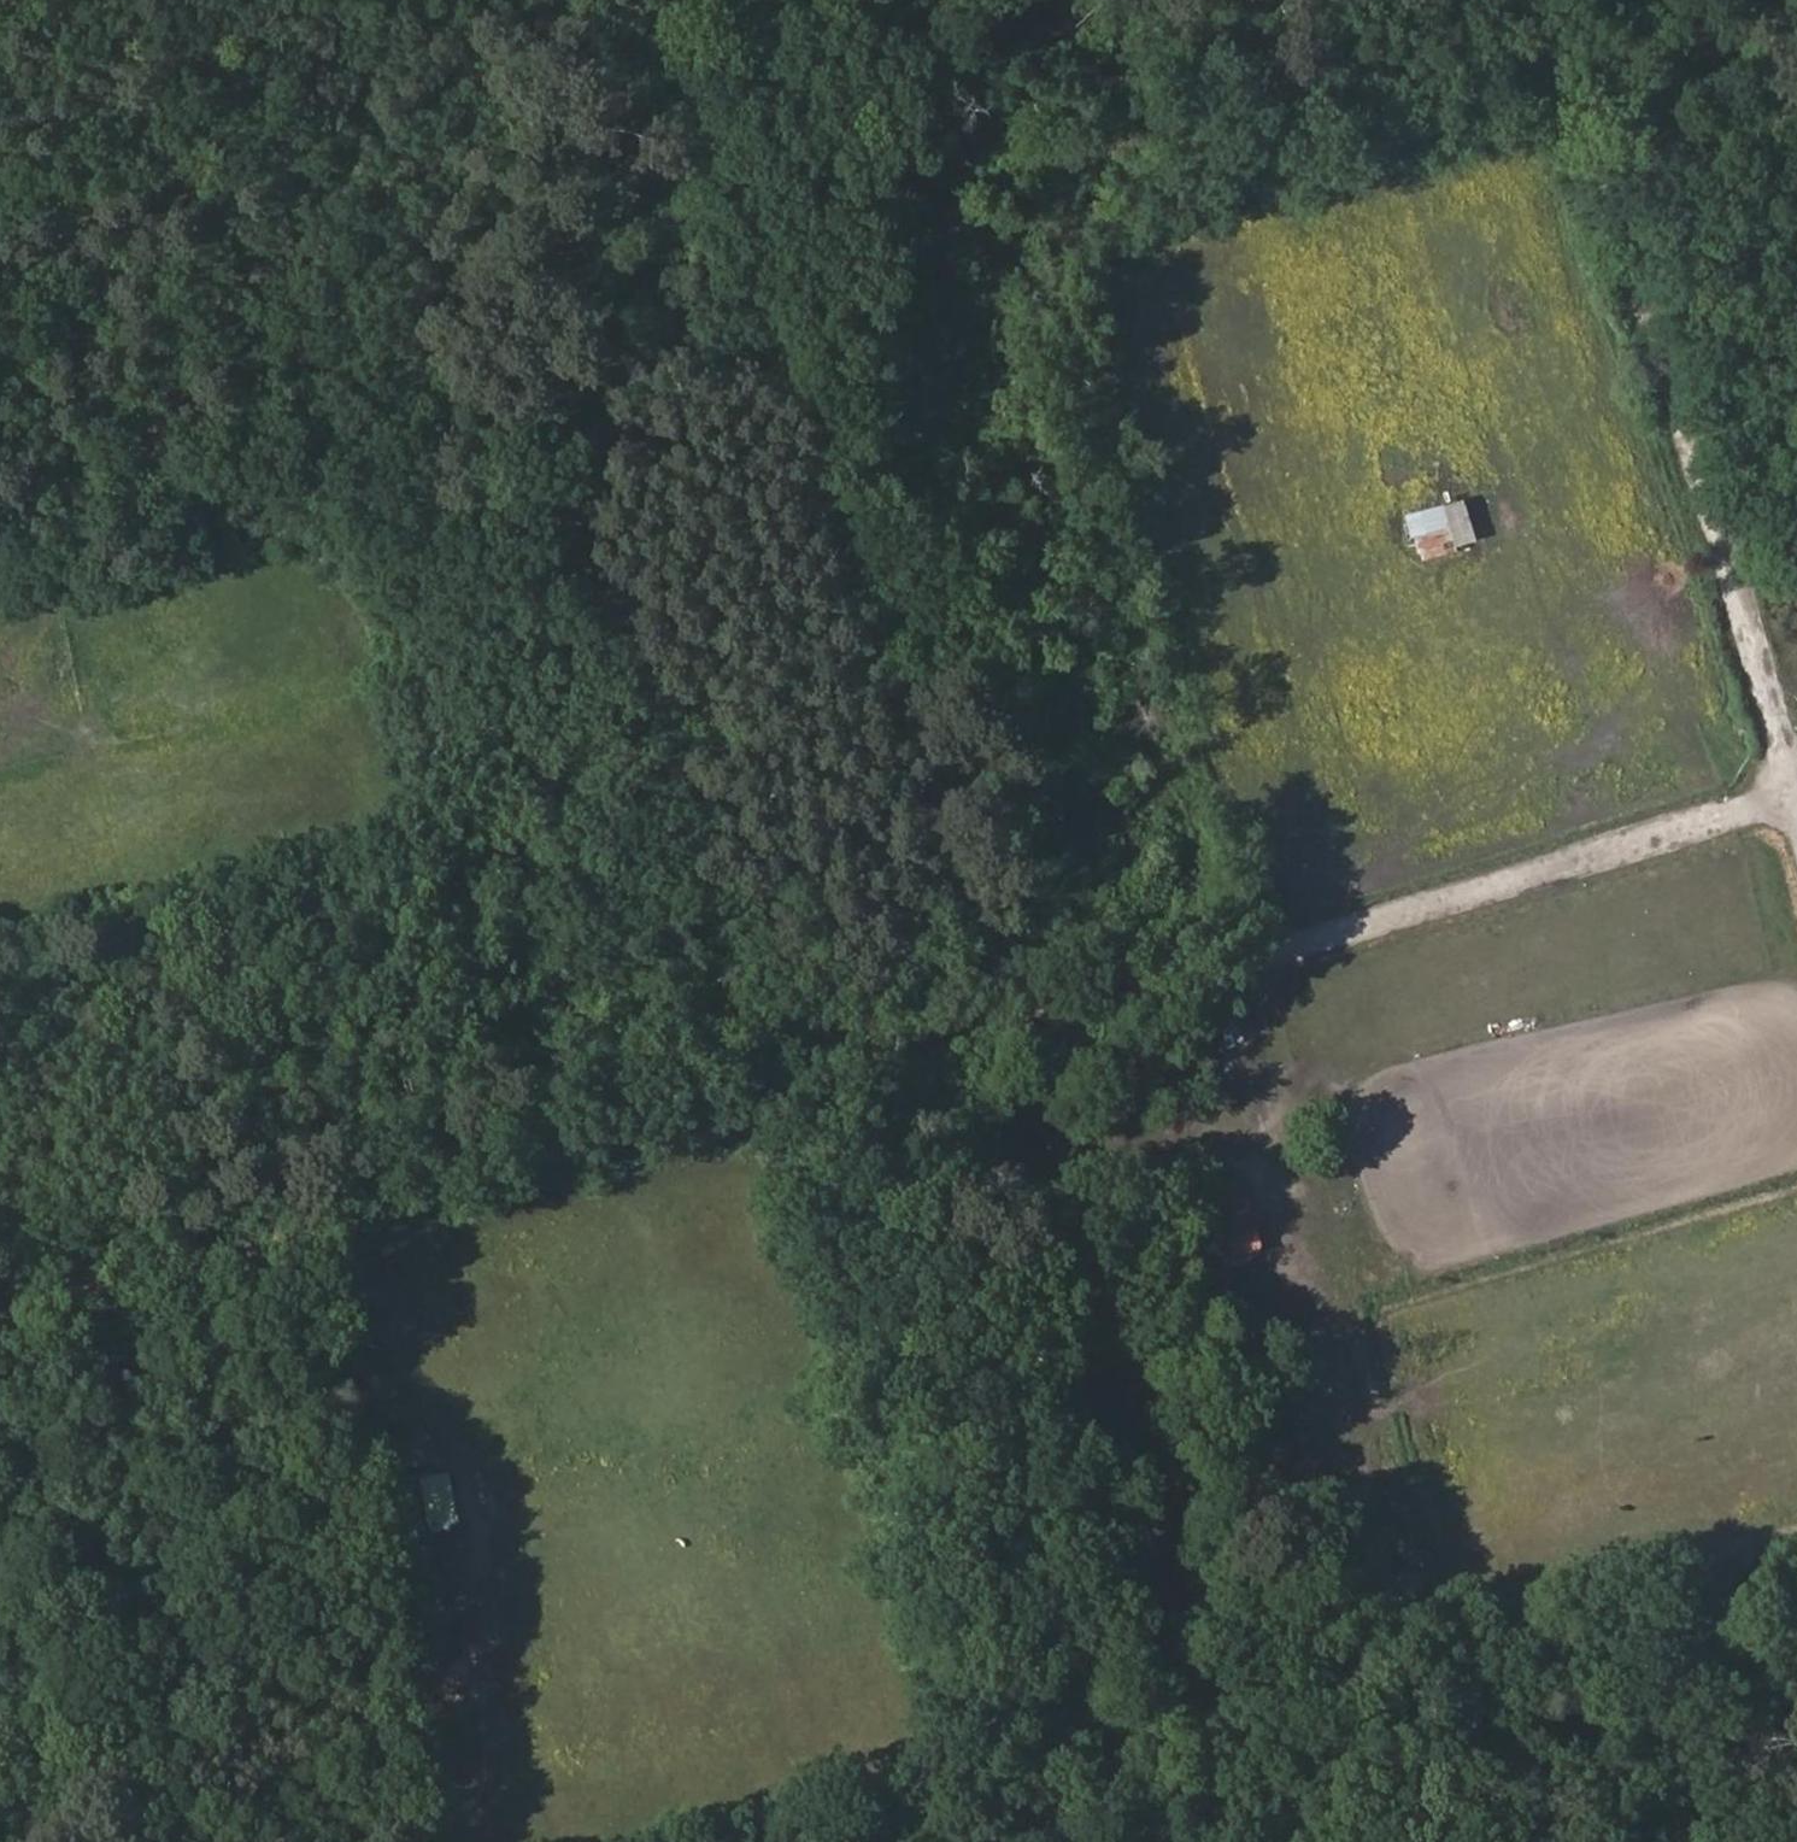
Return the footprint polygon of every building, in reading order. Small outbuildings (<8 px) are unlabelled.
[(1461,497),(1402,513),(1415,559),(1473,543),(1461,497)] [(413,1476),(424,1573),(461,1568),(449,1471),(413,1476)]
